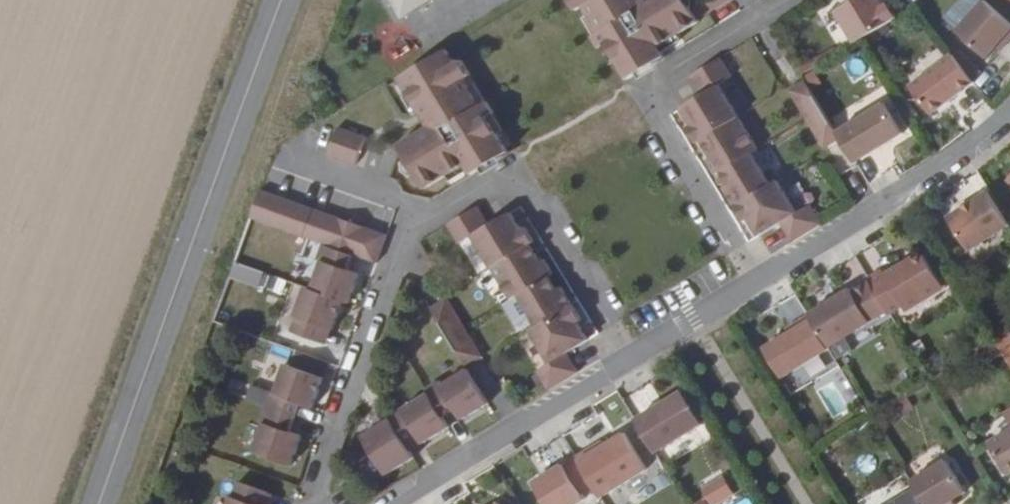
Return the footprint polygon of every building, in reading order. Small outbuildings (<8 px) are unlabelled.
[(408,30),(456,0),(389,0),(408,30)] [(584,21),(588,19),(603,45),(600,47),(608,62),(614,58),(630,86),(666,64),(664,61),(708,33),(707,31),(698,16),(688,0),(661,0),(650,7),(646,0),(578,0),(579,2),(574,5),(584,21)] [(735,0),(724,0),(706,11),(715,26),(741,10),(735,0)] [(853,9),(836,21),(855,52),(864,46),(898,26),(889,11),(885,14),(876,0),(847,0),(853,9)] [(982,4),(953,35),(983,60),(999,42),(1004,45),(1009,38),(1009,30),(982,4)] [(581,23),(584,21),(574,5),(572,6),(581,23)] [(715,26),(706,11),(698,16),(707,31),(715,26)] [(428,203),(510,154),(496,131),(501,129),(493,115),(487,119),(469,93),(476,88),(465,71),(459,76),(448,61),(399,93),(432,141),(401,164),(428,203)] [(973,90),(951,61),(909,94),(931,122),(973,90)] [(703,152),(742,129),(720,94),(734,86),(722,68),(692,86),(704,104),(683,118),(693,135),(689,138),(698,152),(702,149),(703,152)] [(812,125),(828,115),(809,85),(794,95),(812,125)] [(889,108),(841,138),(844,144),(858,169),(907,139),(889,108)] [(844,144),(841,138),(828,115),(812,125),(828,153),(844,144)] [(742,129),(703,152),(712,167),(708,169),(717,184),(721,181),(723,182),(753,163),(760,159),(742,129)] [(357,139),(342,135),(334,164),(347,168),(363,172),(371,143),(357,139)] [(772,194),(753,163),(723,182),(730,194),(725,197),(737,216),(772,194)] [(772,194),(737,216),(745,230),(749,228),(761,245),(781,232),(791,248),(820,230),(810,213),(798,222),(779,190),(772,194)] [(990,199),(950,223),(970,258),(1009,234),(1009,232),(990,199)] [(268,200),(262,213),(384,254),(389,239),(268,200)] [(380,268),(384,254),(262,213),(257,229),(325,251),(356,260),(380,268)] [(476,246),(494,277),(532,254),(535,252),(528,237),(523,239),(514,222),(512,223),(491,235),(481,218),(451,235),(462,253),(476,246)] [(356,260),(325,251),(320,267),(323,268),(314,297),(307,295),(298,325),(295,324),(290,339),(323,350),(328,335),(334,337),(343,308),(353,310),(362,281),(350,278),(356,260)] [(520,304),(553,284),(556,282),(547,268),(543,270),(532,254),(494,277),(512,309),(520,304)] [(873,288),(891,318),(893,321),(905,312),(908,318),(947,294),(925,261),(904,274),(901,270),(887,281),(883,276),(870,284),(873,288)] [(520,304),(539,336),(575,315),(564,297),(561,299),(553,284),(520,304)] [(891,318),(873,288),(856,297),(854,294),(811,320),(831,354),(891,318)] [(460,364),(479,354),(446,296),(427,307),(460,364)] [(575,315),(539,336),(533,340),(552,373),(541,379),(551,396),(579,379),(570,363),(591,350),(580,332),(584,330),(575,315)] [(785,383),(831,354),(811,320),(797,329),(800,334),(767,353),(785,383)] [(269,413),(298,424),(303,410),(316,414),(325,384),(288,371),(278,400),(273,399),(269,413)] [(470,374),(444,390),(464,424),(490,408),(470,374)] [(243,400),(260,406),(265,390),(248,385),(243,400)] [(458,414),(441,386),(428,394),(430,398),(405,414),(426,448),(452,432),(445,422),(458,414)] [(902,391),(887,401),(896,415),(912,405),(902,391)] [(706,429),(685,396),(640,426),(660,458),(706,429)] [(294,439),(298,424),(269,413),(263,429),(267,430),(258,459),(295,472),(305,442),(294,439)] [(410,451),(422,443),(406,417),(394,424),(389,416),(376,424),(381,432),(366,441),(390,480),(417,463),(410,451)] [(991,449),(1009,477),(1009,437),(991,449)] [(582,460),(600,490),(607,502),(653,474),(632,438),(612,450),(601,456),(598,451),(582,460)] [(612,450),(608,445),(598,451),(601,456),(612,450)] [(600,490),(582,460),(539,486),(550,503),(588,503),(590,503),(587,497),(600,490)] [(917,496),(922,503),(956,503),(969,496),(949,465),(912,488),(917,496)] [(687,503),(719,503),(732,499),(723,475),(697,485),(702,498),(687,503)] [(276,498),(245,488),(241,502),(238,501),(238,503),(274,503),(276,498)] [(917,496),(902,503),(922,503),(917,496)]
